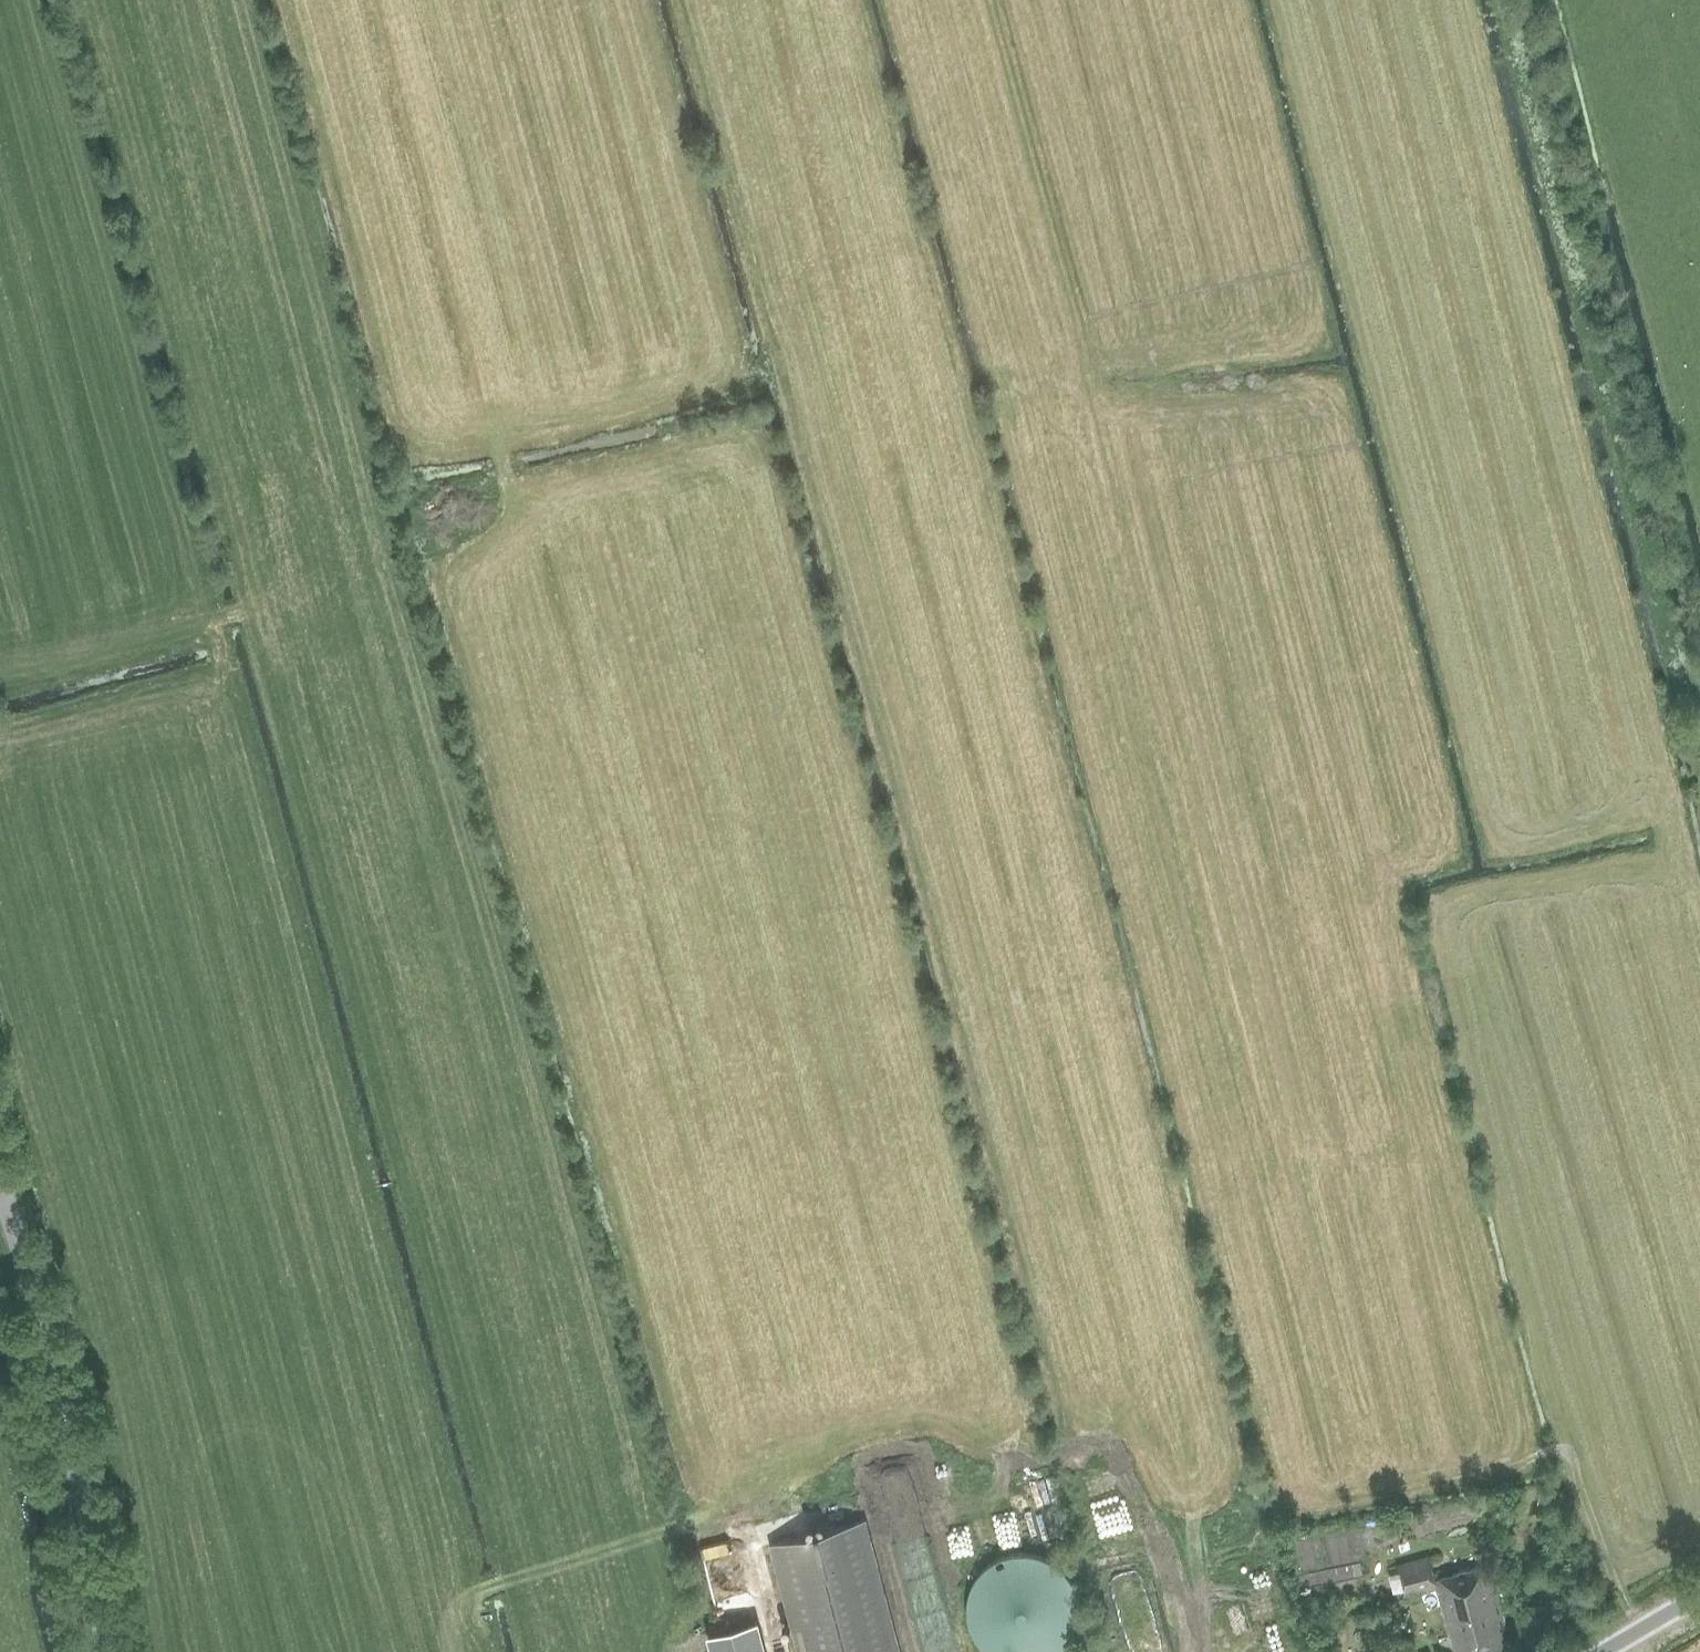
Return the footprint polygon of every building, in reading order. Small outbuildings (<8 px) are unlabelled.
[(865,1521),(770,1545),(797,1651),(898,1651),(865,1521)] [(1449,1638),(1452,1650),(1453,1651),(1473,1651),(1482,1650),(1483,1651),(1505,1651),(1499,1631),(1506,1629),(1489,1566),(1436,1580),(1429,1557),(1395,1567),(1404,1597),(1436,1588),(1449,1638)] [(1077,1604),(1075,1597),(1072,1591),(1069,1585),(1064,1579),(1059,1574),(1054,1570),(1048,1566),(1041,1563),(1034,1561),(1027,1560),(1020,1560),(1013,1561),(1006,1563),(1000,1565),(994,1568),(988,1572),(983,1577),(978,1583),(974,1588),(971,1595),(969,1602),(967,1608),(967,1615),(967,1623),(969,1630),(971,1636),(975,1642),(979,1648),(983,1651),(1059,1651),(1061,1650),(1066,1644),(1070,1638),(1073,1632),(1075,1625),(1077,1618),(1077,1611),(1077,1604)] [(757,1621),(710,1633),(715,1651),(765,1651),(757,1621)]
